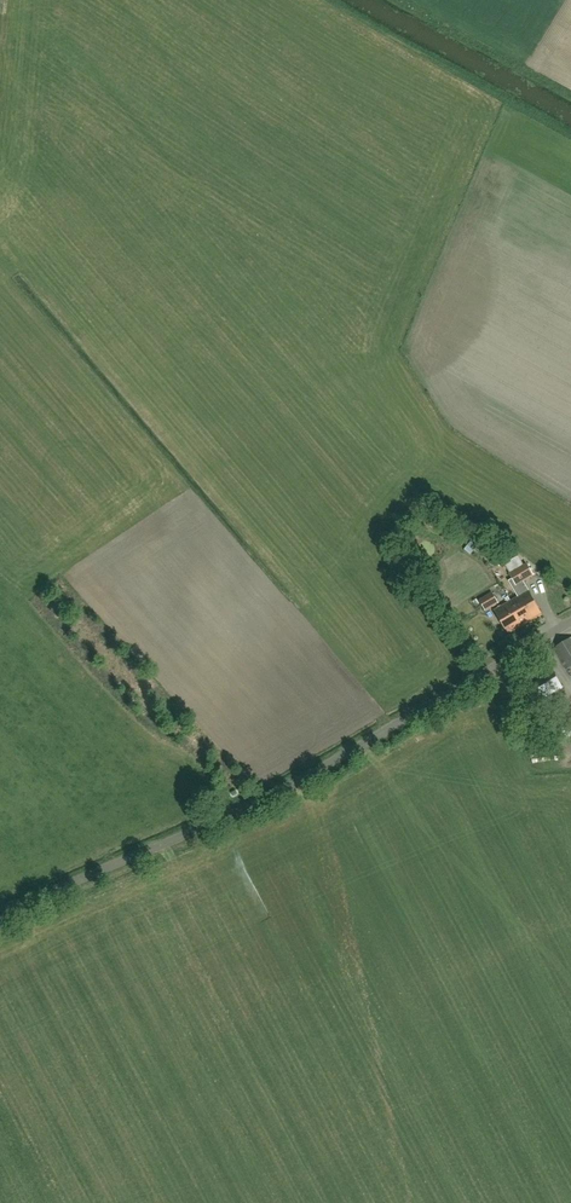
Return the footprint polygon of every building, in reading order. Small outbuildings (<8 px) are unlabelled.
[(526,563),(509,573),(513,580),(519,576),(523,582),(533,576),(526,563)] [(509,582),(518,597),(494,611),(508,634),(542,614),(523,582),(519,576),(513,580),(509,582)] [(485,611),(498,603),(492,593),(479,601),(485,611)] [(567,670),(570,667),(570,639),(553,650),(567,670)] [(562,687),(553,673),(524,691),(534,705),(562,687)] [(561,729),(568,724),(570,722),(570,712),(563,699),(548,708),(561,729)]
